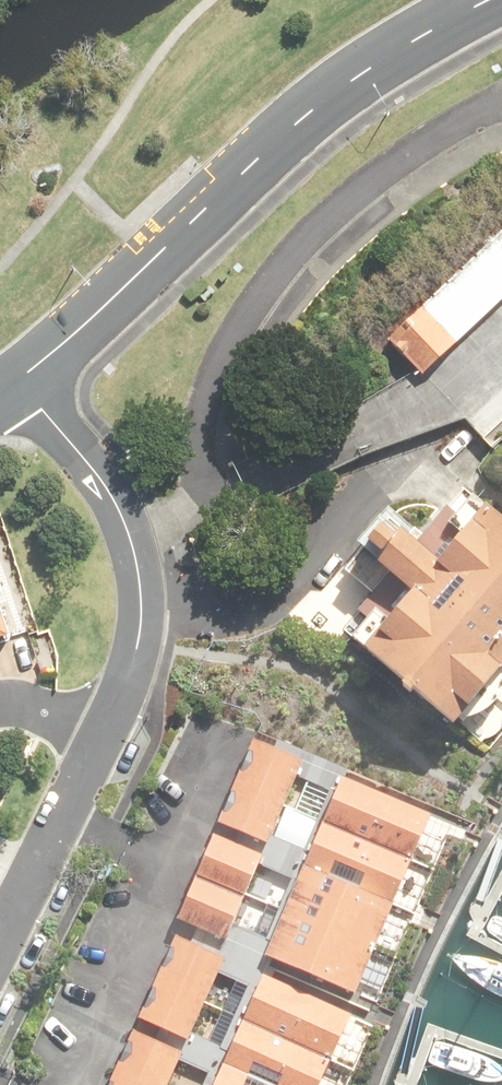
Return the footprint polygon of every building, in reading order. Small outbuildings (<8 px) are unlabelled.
[(387,343),(422,380),(501,303),(501,233),(387,343)] [(367,667),(364,670),(455,746),(501,691),(501,542),(486,529),(490,525),(468,507),(452,526),(450,523),(416,564),(402,552),(394,561),(380,550),(367,566),(381,577),(376,582),(391,596),(364,627),(372,635),(354,656),(367,667)] [(10,619),(0,588),(0,622),(10,619)] [(318,830),(413,870),(433,823),(254,749),(235,796),(287,818),(301,785),(332,798),(318,830)] [(306,857),(275,843),(287,818),(235,796),(217,840),(396,913),(413,870),(318,830),(306,857)] [(262,871),(296,886),(282,919),(377,958),(396,913),(217,840),(198,885),(248,906),(262,871)] [(198,885),(181,930),(358,1003),(377,958),(282,919),(270,947),(237,932),(248,906),(198,885)] [(252,988),(237,1020),(334,1063),(353,1020),(176,942),(157,985),(208,1007),(223,975),(252,988)] [(196,1036),(208,1007),(157,985),(136,1031),(259,1084),(325,1084),(334,1063),(237,1020),(224,1048),(196,1036)] [(213,1077),(209,1084),(259,1084),(136,1031),(118,1074),(142,1084),(173,1084),(183,1062),(213,1077)] [(113,1084),(142,1084),(118,1074),(113,1084)]
